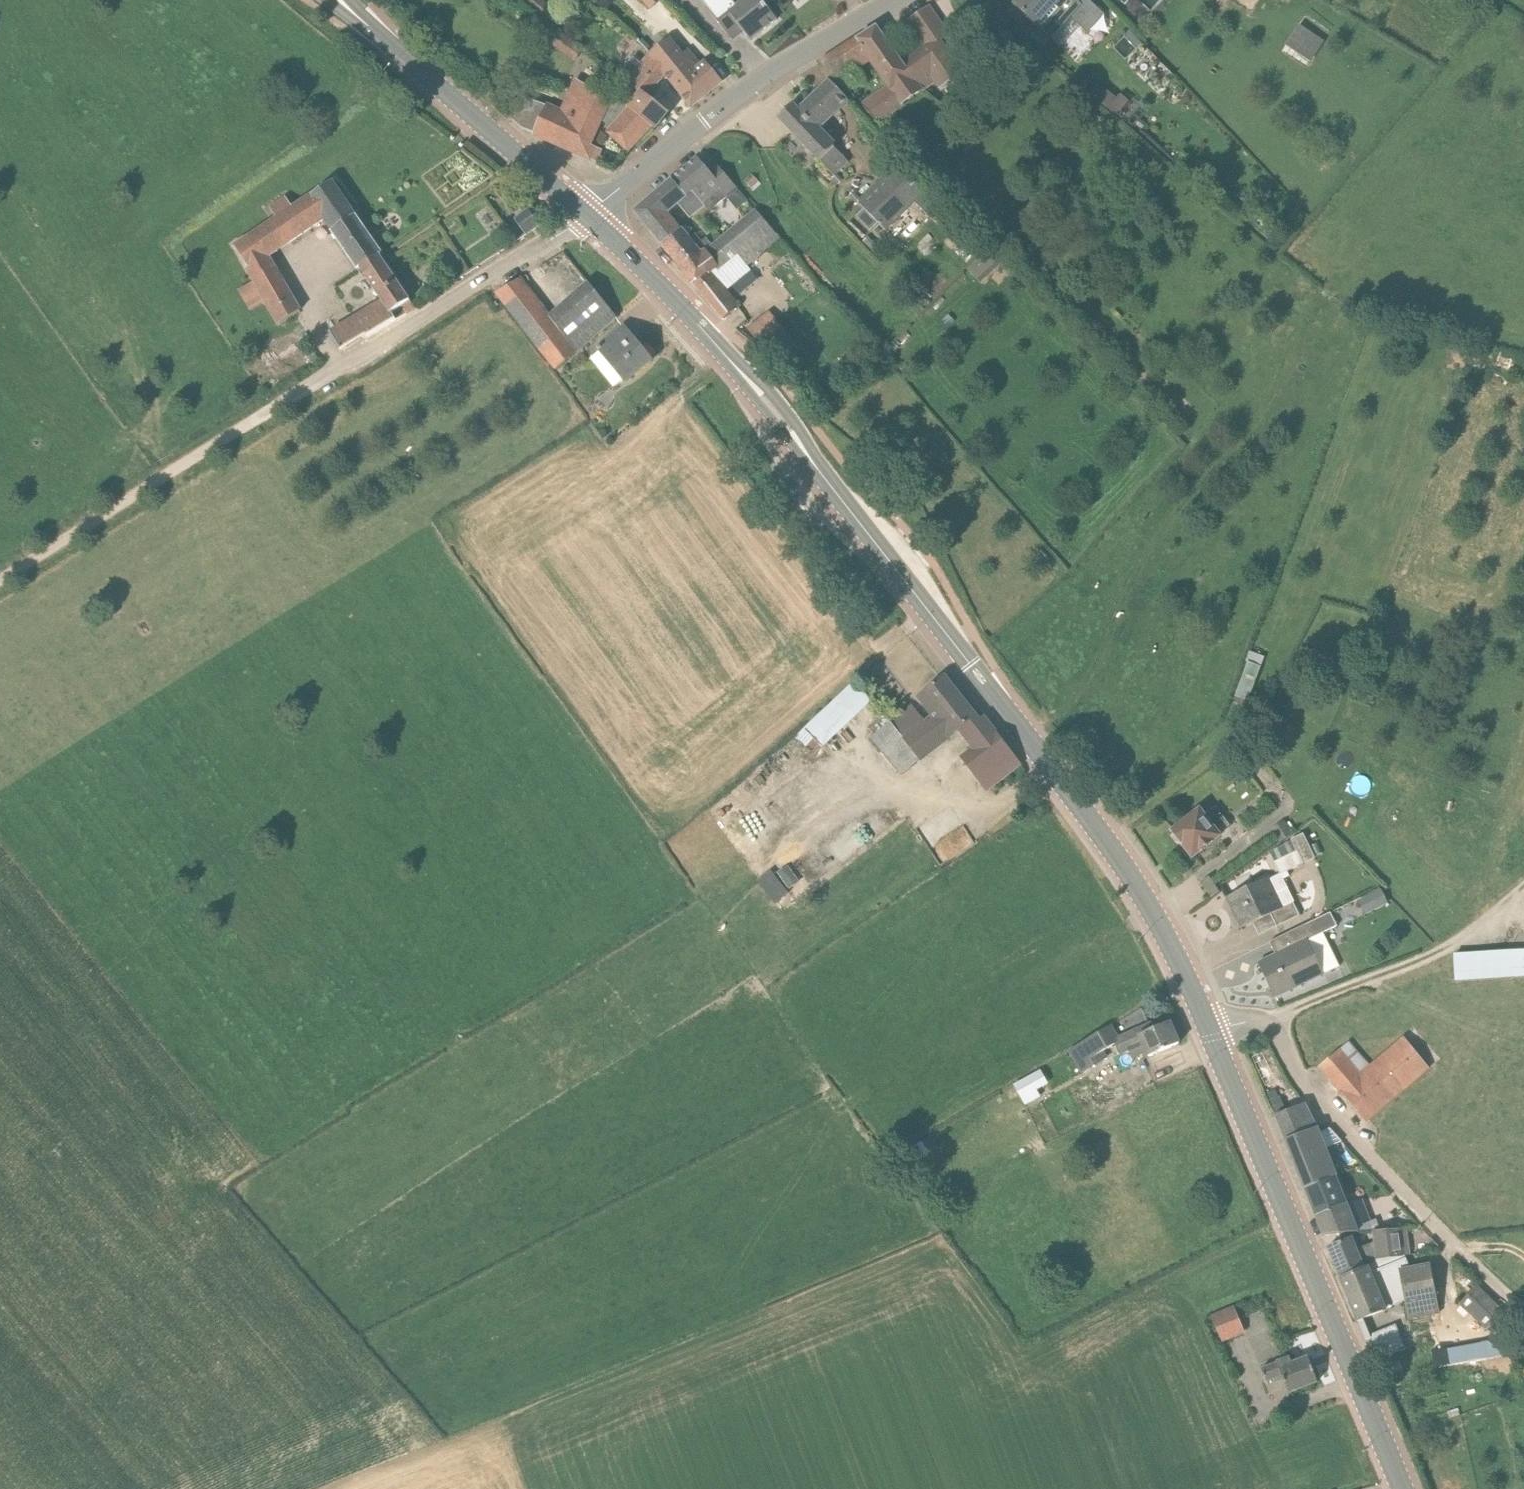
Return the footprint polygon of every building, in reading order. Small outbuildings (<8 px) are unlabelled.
[(660,0),(641,0),(650,9),(660,0)] [(730,0),(713,0),(705,6),(732,40),(744,31),(751,40),(777,19),(762,0),(747,0),(736,8),(730,0)] [(1014,5),(1036,25),(1055,4),(1088,33),(1105,14),(1089,0),(1018,0),(1014,5)] [(539,12),(549,21),(557,11),(547,2),(539,12)] [(1314,54),(1327,32),(1300,16),(1287,39),(1314,54)] [(903,64),(877,26),(843,48),(818,64),(830,81),(832,84),(871,59),(889,85),(861,104),(874,121),(920,88),(903,64)] [(558,32),(553,40),(576,54),(581,45),(558,32)] [(961,68),(939,38),(927,47),(903,64),(920,88),(938,75),(942,82),(961,68)] [(681,55),(669,39),(650,54),(665,73),(692,106),(721,82),(705,63),(700,67),(686,51),(681,55)] [(650,54),(641,65),(633,58),(621,71),(630,79),(627,82),(641,93),(629,108),(650,125),(653,128),(667,113),(654,102),(646,96),(665,73),(650,54)] [(629,108),(641,93),(627,82),(625,80),(612,95),(617,99),(613,104),(609,101),(577,81),(561,113),(521,96),(511,117),(522,128),(595,161),(600,150),(589,146),(599,123),(601,119),(612,127),(608,131),(629,150),(650,125),(629,108)] [(829,80),(821,88),(799,109),(793,103),(778,117),(820,161),(834,147),(837,144),(822,129),(842,110),(850,102),(832,84),(829,80)] [(1090,95),(1110,113),(1116,117),(1130,102),(1121,94),(1118,99),(1099,83),(1090,95)] [(697,157),(671,180),(680,191),(687,185),(705,206),(709,211),(726,197),(727,198),(738,188),(717,165),(709,171),(697,157)] [(927,186),(902,159),(859,202),(865,208),(858,215),(872,228),(878,222),(884,228),(917,196),(927,186)] [(635,211),(661,243),(681,228),(669,214),(679,206),(690,219),(705,206),(687,185),(680,191),(671,180),(635,211)] [(249,269),(256,281),(277,270),(269,256),(325,219),(344,247),(367,231),(332,181),(322,187),(312,194),(311,193),(235,244),(250,267),(248,268),(249,269)] [(958,217),(946,206),(933,219),(944,231),(958,217)] [(529,209),(514,219),(526,235),(527,236),(541,226),(544,218),(542,216),(537,210),(529,209)] [(747,266),(780,239),(755,210),(734,226),(721,238),(713,244),(702,253),(689,239),(691,237),(683,228),(681,229),(681,228),(661,243),(724,320),(740,306),(711,269),(715,266),(719,271),(738,255),(747,266)] [(397,281),(379,255),(381,253),(367,231),(344,247),(358,269),(360,267),(378,294),(397,281)] [(696,234),(691,237),(689,239),(702,253),(713,244),(707,238),(702,241),(696,234)] [(1009,245),(1002,238),(995,245),(1002,252),(1009,245)] [(991,246),(971,264),(984,278),(1004,260),(991,246)] [(280,324),(300,311),(293,298),(277,270),(256,281),(280,324)] [(617,317),(588,282),(549,314),(522,277),(496,293),(555,369),(577,352),(576,351),(617,317)] [(368,336),(396,319),(392,312),(410,300),(397,281),(378,294),(383,300),(330,332),(341,350),(367,335),(368,336)] [(765,352),(787,335),(777,321),(770,311),(748,327),(753,336),(765,352)] [(598,348),(600,351),(592,357),(615,385),(623,379),(625,382),(652,360),(624,326),(598,348)] [(1248,662),(1235,696),(1249,701),(1261,667),(1248,662)] [(979,721),(944,676),(918,697),(933,716),(925,722),(911,705),(871,737),(901,775),(958,731),(972,750),(962,758),(986,790),(1020,764),(984,717),(979,721)] [(872,702),(854,683),(797,737),(815,755),(872,702)] [(1227,822),(1215,806),(1204,815),(1200,810),(1172,831),(1174,833),(1171,836),(1178,845),(1181,842),(1193,857),(1201,850),(1202,851),(1212,843),(1212,842),(1220,836),(1216,830),(1227,822)] [(1293,831),(1284,820),(1270,831),(1280,842),(1293,831)] [(1280,874),(1286,871),(1303,864),(1291,840),(1281,845),(1286,856),(1274,862),(1280,874)] [(796,878),(784,865),(775,875),(787,887),(796,878)] [(789,893),(771,870),(758,881),(776,904),(789,893)] [(1269,880),(1268,877),(1226,897),(1241,928),(1271,914),(1277,926),(1300,915),(1293,902),(1282,879),(1288,876),(1286,871),(1280,874),(1269,880)] [(1219,891),(1209,876),(1200,883),(1211,897),(1219,891)] [(1381,890),(1359,900),(1364,913),(1387,904),(1381,890)] [(1276,954),(1258,963),(1275,997),(1340,966),(1324,932),(1337,926),(1330,912),(1270,942),(1276,954)] [(1457,975),(1523,972),(1523,942),(1456,945),(1457,975)] [(1179,1043),(1170,1021),(1154,1028),(1152,1023),(1120,1038),(1112,1025),(1068,1051),(1082,1074),(1108,1058),(1104,1051),(1115,1044),(1117,1047),(1125,1043),(1133,1059),(1145,1054),(1147,1057),(1179,1043)] [(1348,1042),(1319,1066),(1366,1121),(1429,1068),(1404,1037),(1369,1066),(1348,1042)] [(1041,1069),(1014,1084),(1022,1099),(1049,1083),(1041,1069)] [(1279,1095),(1270,1099),(1275,1112),(1285,1108),(1279,1095)] [(1304,1188),(1336,1175),(1318,1128),(1305,1103),(1275,1115),(1304,1188)] [(926,1150),(921,1141),(908,1148),(913,1157),(926,1150)] [(897,1155),(901,1162),(908,1158),(905,1151),(897,1155)] [(1344,1197),(1336,1176),(1337,1176),(1336,1175),(1304,1188),(1323,1234),(1358,1232),(1372,1231),(1375,1231),(1374,1222),(1355,1224),(1348,1206),(1358,1202),(1353,1193),(1344,1197)] [(1399,1230),(1375,1231),(1372,1231),(1374,1244),(1356,1250),(1351,1238),(1328,1247),(1341,1278),(1369,1266),(1375,1260),(1402,1256),(1399,1230)] [(1404,1256),(1402,1256),(1375,1260),(1369,1266),(1341,1278),(1358,1320),(1387,1308),(1385,1304),(1404,1297),(1408,1320),(1429,1315),(1432,1327),(1443,1324),(1431,1265),(1408,1269),(1404,1256)] [(1487,1330),(1504,1311),(1478,1285),(1460,1304),(1487,1330)] [(1212,1317),(1222,1341),(1244,1331),(1234,1307),(1212,1317)] [(1373,1328),(1380,1350),(1406,1342),(1399,1320),(1373,1328)] [(1504,1356),(1488,1340),(1431,1351),(1435,1368),(1504,1356)] [(1292,1363),(1290,1357),(1277,1362),(1261,1368),(1266,1381),(1282,1375),(1288,1393),(1318,1382),(1308,1357),(1292,1363)]
